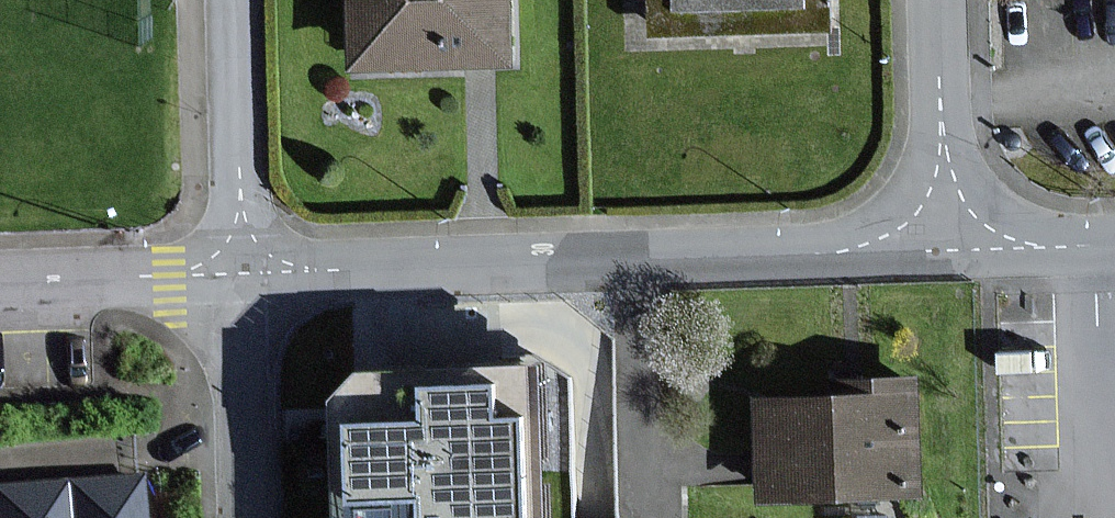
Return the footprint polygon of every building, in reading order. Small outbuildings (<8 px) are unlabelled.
[(351,68),(509,64),(507,0),(349,0),(351,68)] [(800,0),(676,0),(676,9),(800,3),(800,0)] [(359,374),(334,404),(339,517),(543,517),(536,366),(359,374)] [(757,401),(760,500),(920,495),(916,380),(835,383),(835,398),(757,401)] [(0,497),(0,517),(140,517),(137,487),(0,497)]
